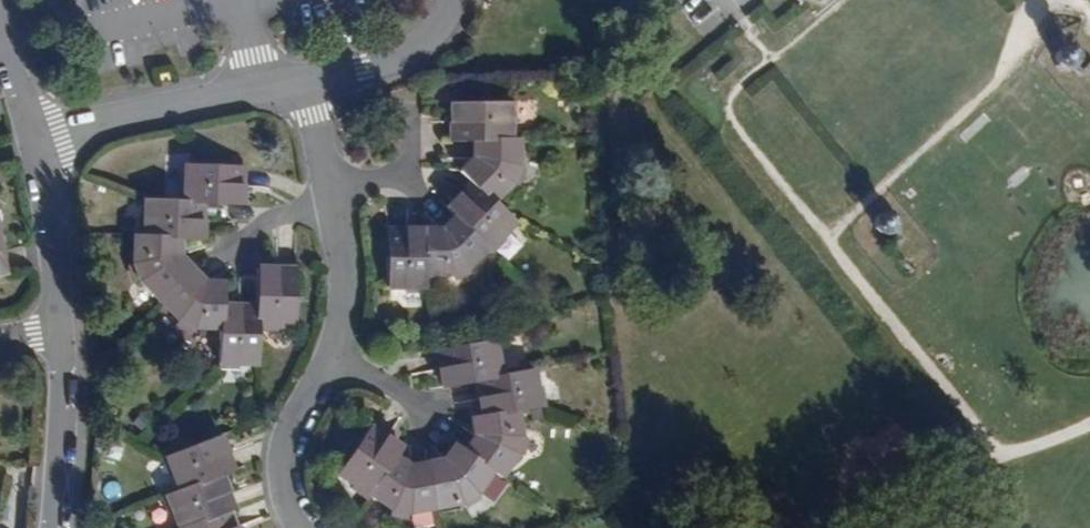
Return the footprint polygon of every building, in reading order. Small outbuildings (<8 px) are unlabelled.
[(779,14),(796,0),(768,0),(779,14)] [(509,121),(515,121),(515,101),(453,102),(453,139),(472,139),(509,139),(509,121)] [(510,184),(515,186),(523,169),(516,165),(517,139),(509,139),(472,139),(473,157),(459,168),(472,181),(491,201),(510,184)] [(204,201),(241,202),(242,166),(187,163),(187,183),(181,183),(180,200),(204,201)] [(515,221),(506,216),(491,201),(472,181),(446,205),(455,214),(487,248),(490,252),(504,240),(499,235),(515,221)] [(175,236),(204,236),(204,201),(180,200),(145,199),(144,217),(139,217),(138,235),(175,236)] [(466,267),(487,248),(455,214),(441,227),(424,227),(424,274),(448,273),(451,279),(469,272),(466,267)] [(424,292),(424,274),(424,227),(386,226),(385,287),(405,288),(405,293),(424,292)] [(162,297),(191,269),(175,253),(175,236),(138,235),(137,235),(136,262),(130,264),(138,283),(145,280),(162,297)] [(279,325),(294,325),(296,267),(258,266),(258,306),(257,329),(279,330),(279,325)] [(199,327),(220,328),(220,304),(221,284),(203,283),(191,269),(162,297),(182,318),(180,325),(197,332),(199,327)] [(256,361),(257,329),(258,306),(220,304),(220,328),(219,364),(219,367),(242,367),(242,360),(256,361)] [(475,380),(506,374),(503,358),(496,359),(492,338),(435,349),(442,386),(475,380)] [(513,409),(544,404),(541,388),(536,389),(533,369),(506,374),(475,380),(481,415),(513,409)] [(513,454),(517,456),(523,437),(517,436),(513,409),(481,415),(472,416),(475,432),(462,450),(489,469),(499,475),(513,454)] [(366,499),(370,492),(397,453),(401,447),(370,426),(337,473),(352,483),(349,487),(366,499)] [(222,474),(232,470),(232,469),(218,434),(161,456),(169,475),(175,473),(181,489),(222,474)] [(479,495),(474,489),(489,469),(462,450),(453,443),(444,457),(426,460),(434,506),(461,501),(463,505),(479,495)] [(406,510),(434,506),(426,460),(410,463),(397,453),(370,492),(391,506),(390,512),(405,515),(406,510)] [(234,506),(234,505),(222,474),(181,489),(161,496),(167,513),(173,511),(179,527),(228,509),(234,506)] [(228,509),(179,527),(175,527),(235,527),(228,509)]
